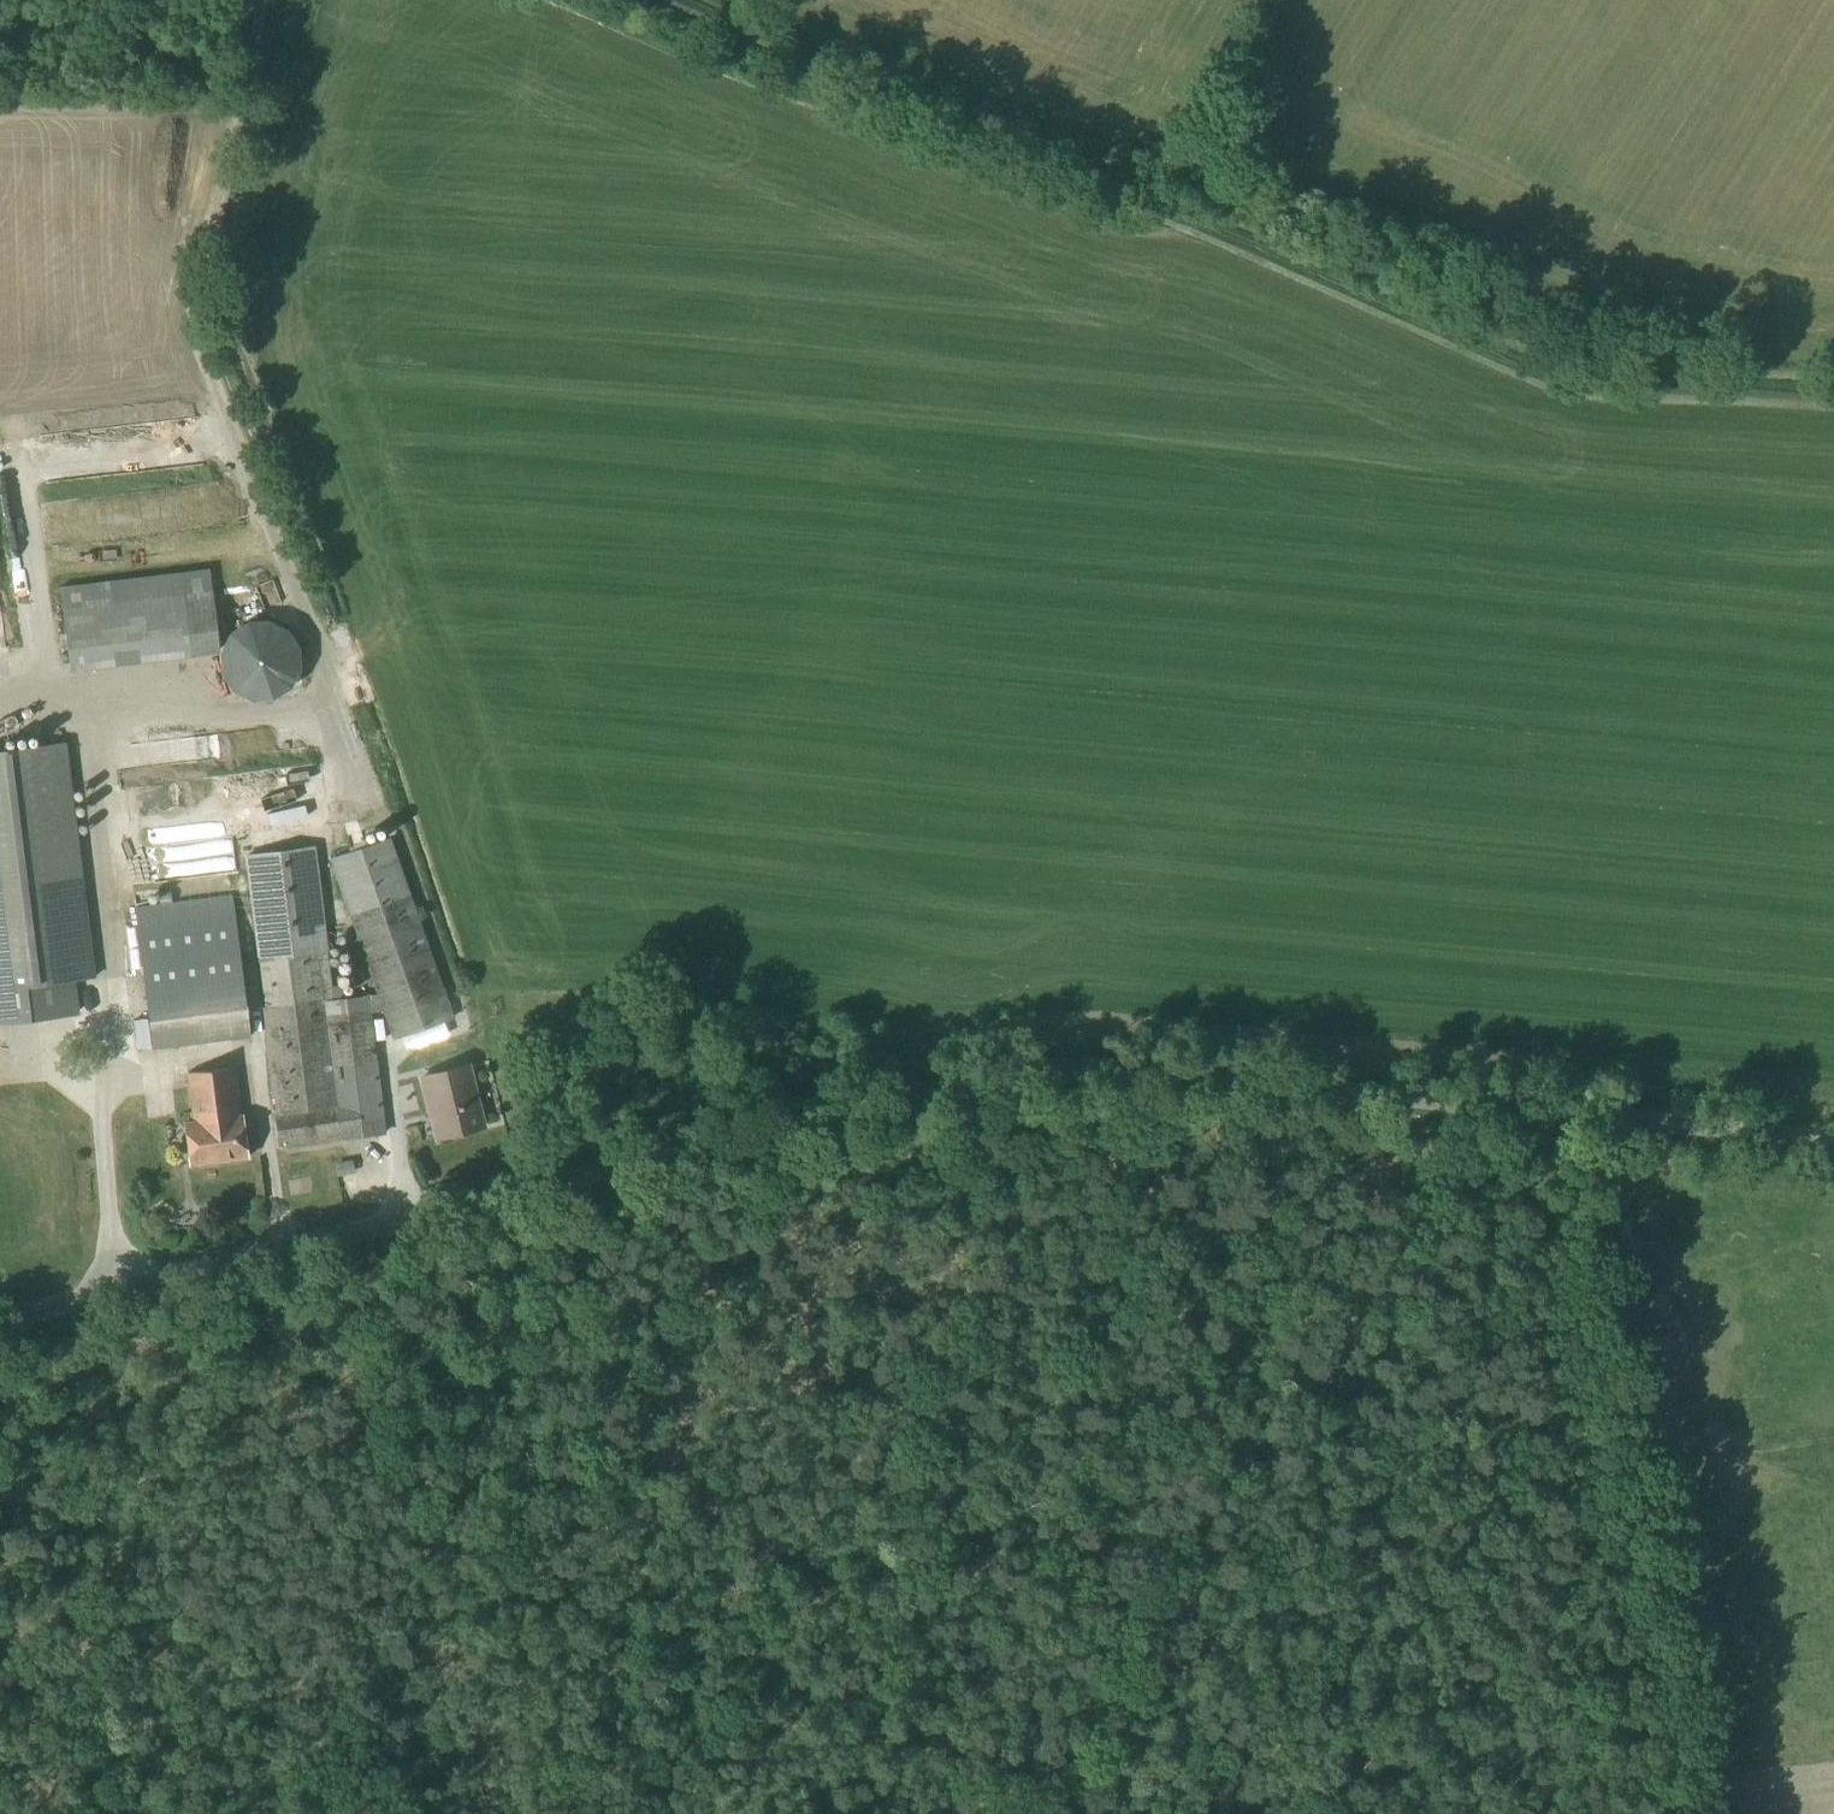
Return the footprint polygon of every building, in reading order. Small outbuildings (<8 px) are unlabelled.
[(178,498),(182,514),(196,510),(192,494),(178,498)] [(172,499),(151,503),(156,527),(177,522),(172,499)] [(220,657),(212,594),(184,598),(192,660),(220,657)] [(260,700),(269,699),(279,696),(285,693),(292,686),(299,674),(301,659),(299,647),(289,630),(270,620),(251,621),(229,635),(221,651),(221,663),(222,673),(228,683),(233,691),(242,696),(250,699),(260,700)] [(72,981),(94,978),(65,743),(0,751),(0,1026),(76,1017),(72,981)] [(372,1015),(385,1014),(394,1041),(403,1038),(407,1051),(449,1036),(445,1024),(455,1020),(392,839),(331,860),(377,992),(345,996),(344,984),(333,986),(315,848),(245,857),(259,964),(260,963),(266,1008),(263,1008),(277,1118),(275,1118),(279,1148),(340,1140),(341,1142),(388,1136),(372,1015)] [(154,1050),(251,1037),(233,895),(136,907),(154,1050)] [(438,1139),(485,1127),(469,1064),(422,1077),(438,1139)] [(242,1115),(236,1067),(187,1073),(193,1122),(185,1123),(191,1164),(249,1156),(243,1115),(242,1115)]
